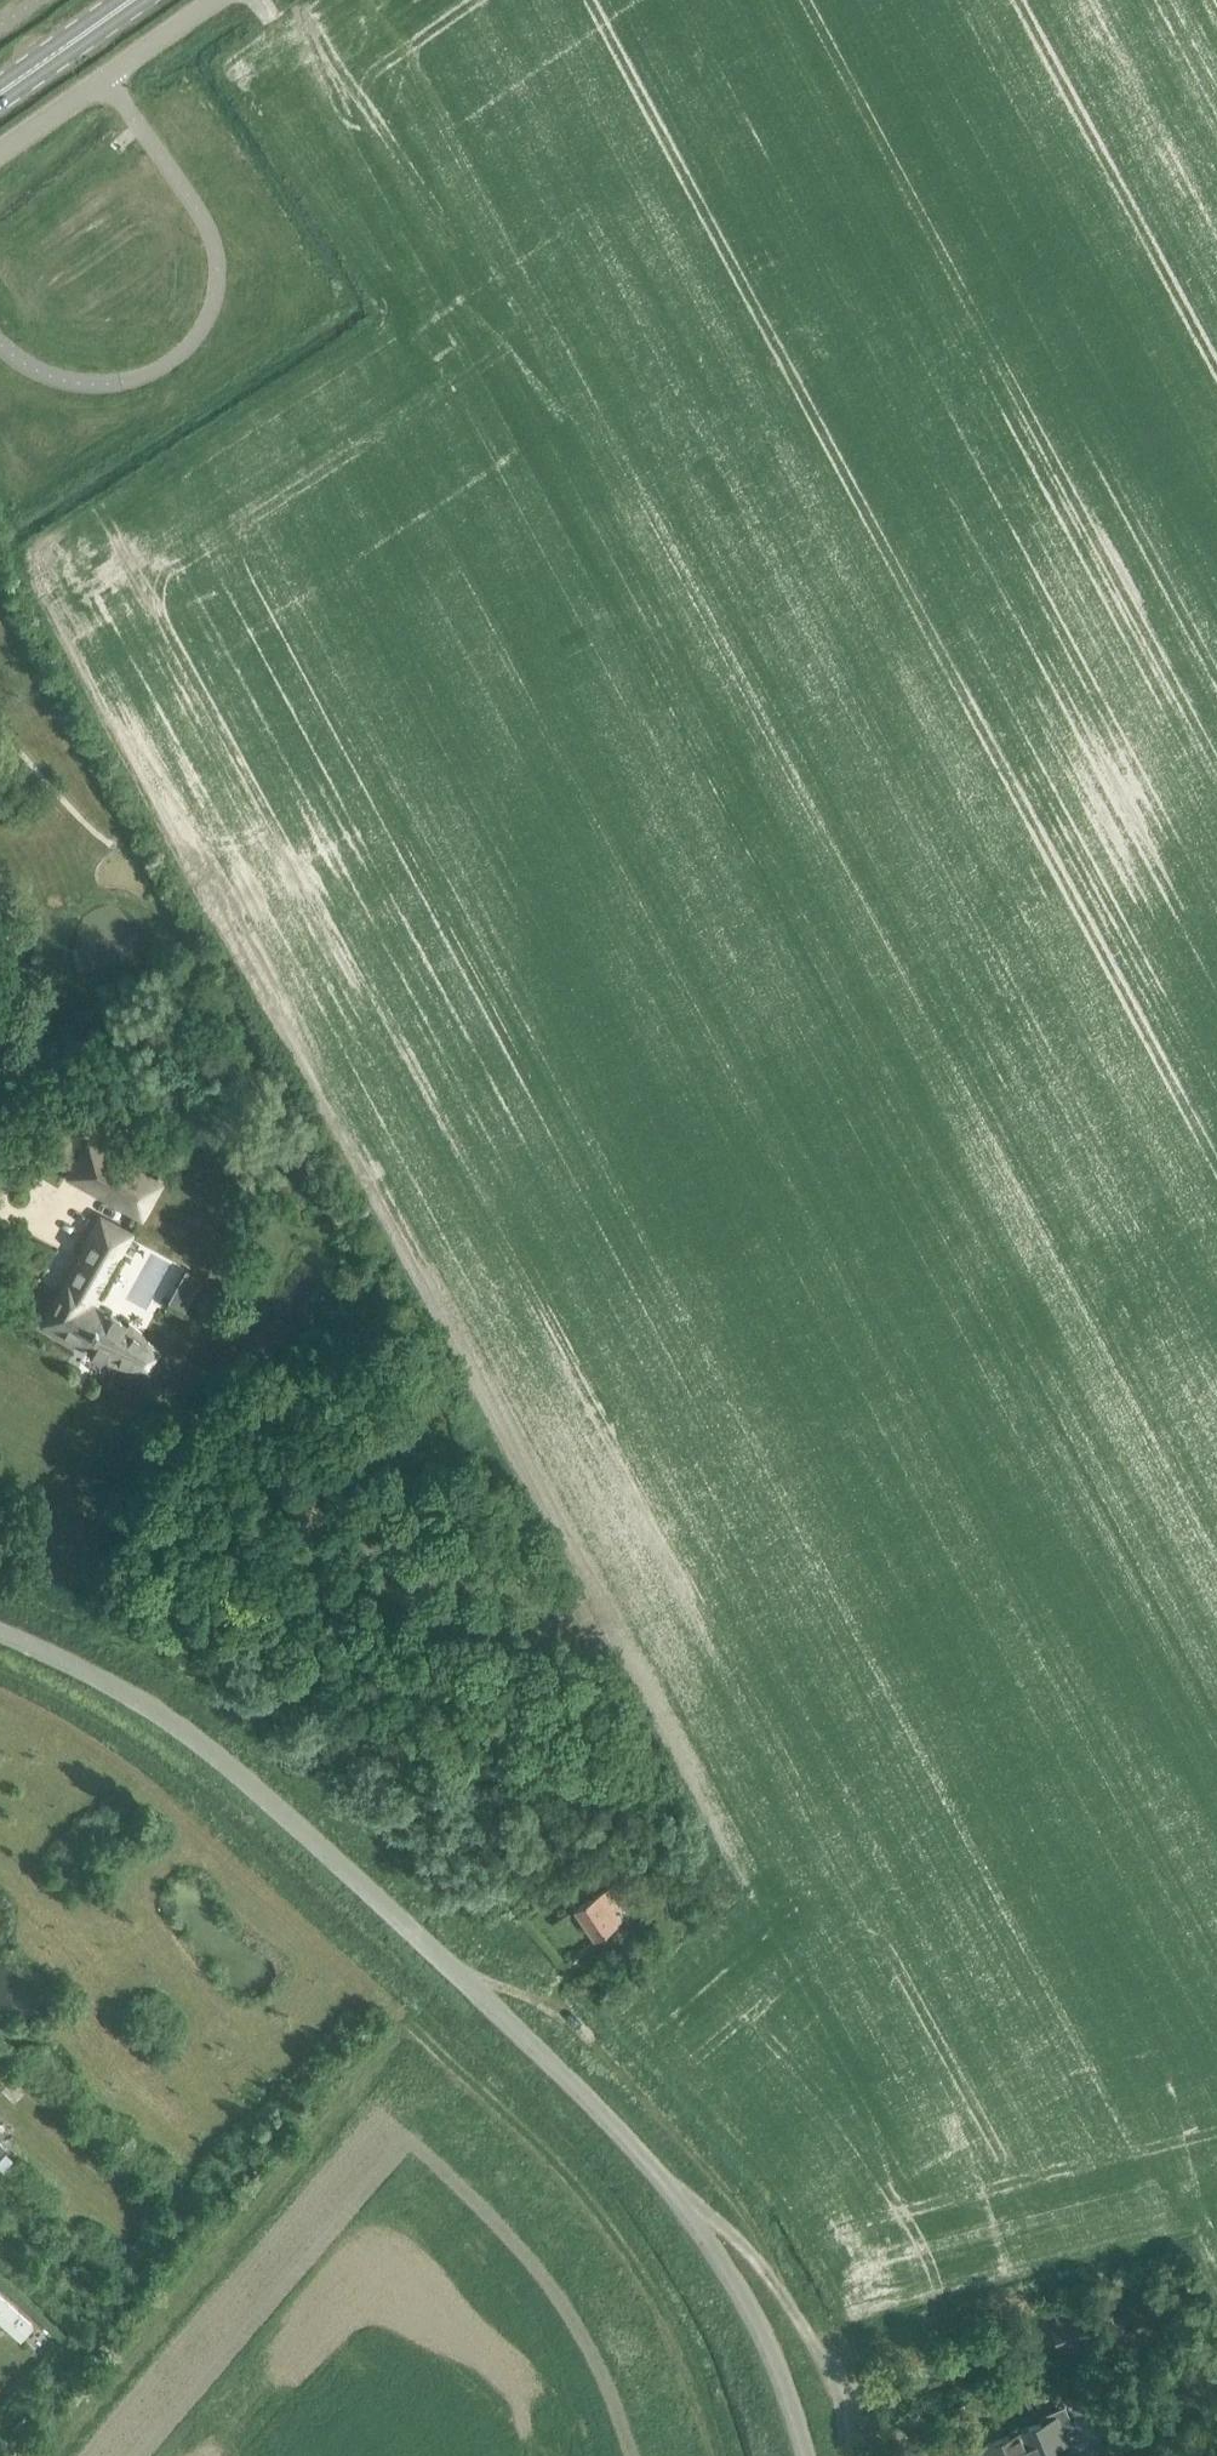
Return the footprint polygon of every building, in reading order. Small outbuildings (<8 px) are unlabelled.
[(73,1173),(139,1210),(154,1182),(88,1145),(73,1173)] [(134,1366),(149,1372),(160,1350),(148,1340),(124,1327),(126,1324),(92,1305),(130,1235),(100,1218),(44,1321),(109,1356),(110,1353),(134,1366)] [(575,1911),(594,1939),(616,1925),(608,1913),(621,1904),(610,1888),(575,1911)] [(1051,2318),(1061,2350),(1103,2336),(1089,2292),(1053,2303),(1057,2316),(1051,2318)] [(990,2455),(1033,2455),(1032,2453),(1051,2445),(1041,2421),(985,2444),(990,2455)]
